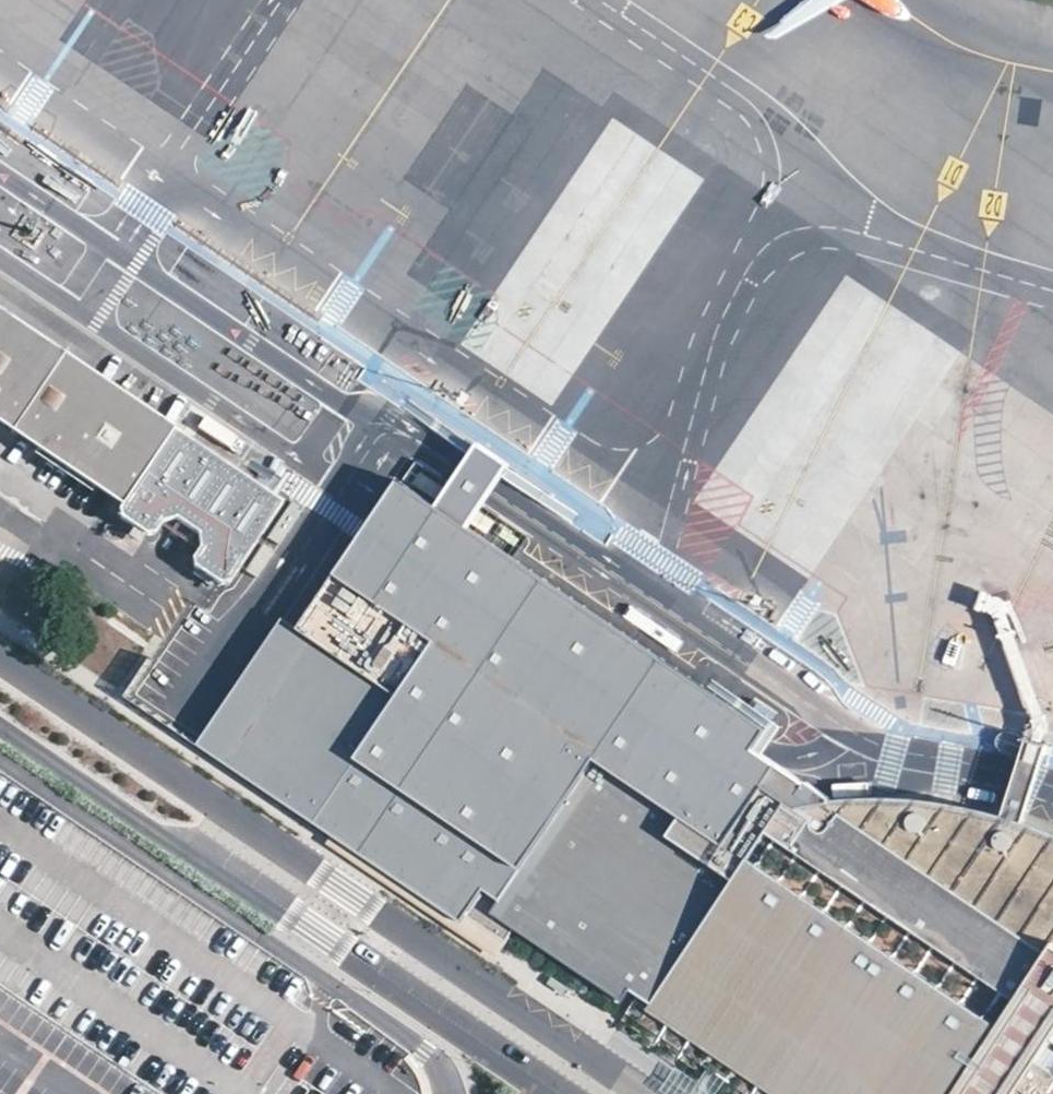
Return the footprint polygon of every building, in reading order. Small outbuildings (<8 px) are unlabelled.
[(121,502),(117,508),(148,530),(156,518),(176,513),(188,521),(196,527),(199,548),(191,560),(221,580),(224,582),(280,500),(0,310),(0,421),(121,502)] [(781,804),(790,808),(827,802),(826,798),(763,754),(780,727),(771,722),(778,713),(755,698),(748,705),(712,680),(704,688),(464,529),(491,490),(507,467),(474,445),(458,468),(433,507),(395,478),(330,575),(431,642),(591,761),(677,818),(664,835),(729,878),(744,858),(761,834),(781,804)] [(370,862),(459,921),(481,892),(496,902),(591,761),(431,642),(330,575),(295,628),(280,620),(195,744),(338,842),(370,862)] [(1026,735),(999,816),(1022,823),(1049,743),(1026,735)] [(645,1010),(723,1064),(768,1093),(1052,1093),(1052,835),(1041,830),(1022,823),(999,816),(975,809),(946,804),(914,800),(882,799),(850,799),(827,802),(790,808),(781,804),(761,834),(1010,1002),(992,1025),(744,858),(729,878),(664,835),(677,818),(591,761),(496,902),(489,913),(620,1001),(627,991),(648,1004),(645,1010)]
